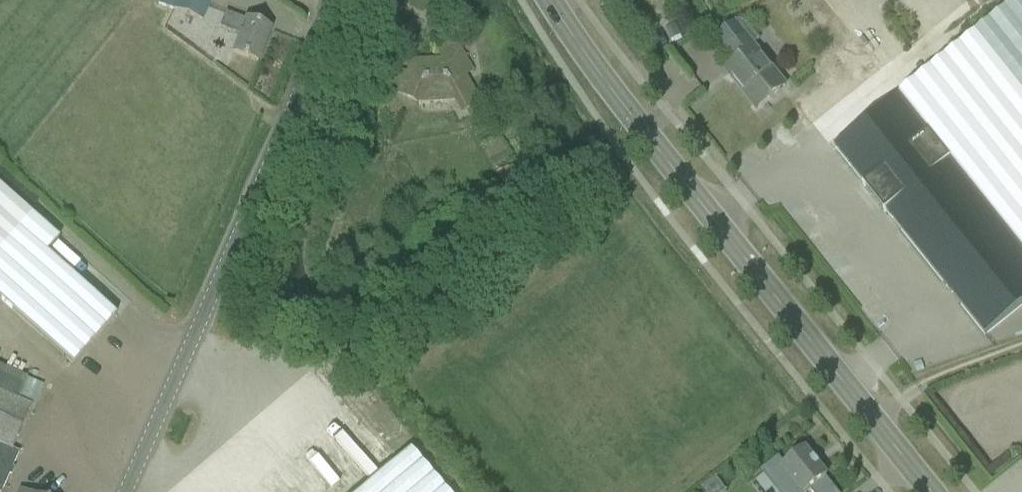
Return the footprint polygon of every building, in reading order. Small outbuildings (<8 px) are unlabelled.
[(156,5),(172,11),(183,15),(202,22),(210,0),(158,0),(156,5)] [(899,96),(929,134),(1021,251),(1021,0),(1019,0),(899,96)] [(257,63),(270,31),(245,21),(244,22),(225,14),(219,29),(223,30),(239,36),(232,54),(257,63)] [(758,63),(763,58),(734,22),(714,38),(736,64),(725,73),(752,106),(766,94),(770,99),(780,91),(758,63)] [(675,25),(664,31),(670,42),(681,36),(675,25)] [(453,101),(460,113),(477,103),(459,71),(467,66),(459,52),(441,53),(441,63),(412,64),(409,72),(411,73),(409,78),(390,70),(382,88),(416,106),(448,104),(453,101)] [(799,104),(852,170),(864,185),(985,336),(1021,306),(1021,251),(929,134),(925,137),(915,145),(902,129),(871,90),(850,63),(799,104)] [(100,303),(45,255),(58,240),(0,189),(0,302),(72,365),(115,316),(100,303)] [(19,454),(11,451),(30,408),(15,401),(25,379),(7,371),(0,368),(0,491),(2,491),(19,454)] [(364,480),(374,474),(352,440),(330,455),(344,477),(356,469),(364,480)] [(762,472),(779,491),(808,491),(809,491),(810,491),(836,491),(825,478),(827,477),(818,467),(819,466),(814,459),(813,460),(805,450),(789,462),(784,466),(778,458),(762,472)] [(408,451),(360,491),(443,491),(408,451)] [(711,491),(712,491),(732,491),(724,481),(711,491)]
